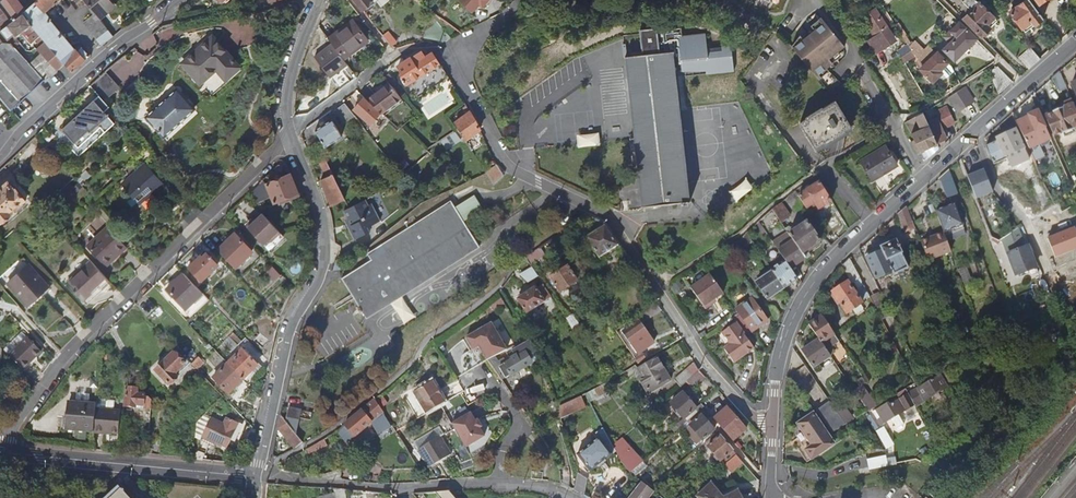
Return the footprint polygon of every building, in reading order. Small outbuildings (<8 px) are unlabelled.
[(25,12),(15,0),(5,0),(4,2),(17,16),(14,18),(16,20),(4,29),(12,39),(18,34),(20,37),(35,25),(25,12)] [(90,57),(81,46),(76,50),(74,48),(72,49),(50,21),(52,19),(45,11),(58,0),(39,0),(28,9),(25,12),(35,25),(51,45),(67,65),(73,72),(90,57)] [(94,13),(100,20),(106,15),(104,13),(114,5),(110,0),(84,0),(94,13)] [(364,11),(375,3),(375,4),(380,0),(356,0),(364,11)] [(473,11),(480,3),(483,6),(488,0),(461,0),(473,11)] [(982,37),(998,22),(977,0),(962,0),(972,11),(964,19),(982,37)] [(1033,0),(1027,0),(1012,11),(1027,31),(1046,18),(1033,0)] [(884,41),(887,47),(893,42),(891,39),(896,36),(876,8),(865,16),(877,34),(869,39),(875,48),(884,41)] [(100,20),(94,13),(83,22),(96,38),(107,29),(100,20)] [(828,67),(843,55),(839,51),(845,45),(823,17),(812,26),(816,30),(805,39),(801,35),(793,46),(821,80),(831,72),(828,67)] [(330,36),(335,43),(345,57),(369,39),(354,18),(330,36)] [(976,40),(960,23),(951,32),(956,39),(945,50),(955,60),(976,40)] [(641,192),(643,209),(679,205),(680,208),(686,207),(686,204),(688,203),(673,74),(680,73),(708,69),(708,75),(732,72),(732,71),(730,47),(705,49),(704,36),(681,39),(680,30),(668,31),(667,29),(639,32),(642,58),(625,60),(641,192)] [(382,36),(391,48),(397,43),(388,32),(382,36)] [(12,110),(46,80),(48,82),(59,72),(43,52),(31,62),(13,42),(7,42),(0,34),(0,96),(12,110)] [(180,64),(199,84),(215,69),(224,79),(238,66),(211,36),(180,64)] [(884,41),(875,48),(876,49),(881,46),(883,50),(887,47),(884,41)] [(345,57),(335,43),(318,56),(333,76),(350,63),(345,57)] [(43,52),(59,72),(67,65),(51,45),(43,52)] [(1031,68),(1042,57),(1032,46),(1020,56),(1031,68)] [(916,53),(924,65),(936,54),(930,48),(923,55),(919,51),(916,53)] [(940,50),(936,54),(924,65),(922,67),(934,80),(944,71),(942,68),(950,60),(940,50)] [(448,78),(431,53),(423,58),(419,53),(410,59),(409,58),(399,64),(399,67),(403,72),(403,75),(418,98),(448,78)] [(998,68),(989,73),(998,94),(1012,82),(998,68)] [(1061,70),(1053,78),(1059,91),(1069,87),(1061,70)] [(103,73),(89,86),(98,96),(102,100),(116,87),(103,73)] [(313,74),(309,94),(317,96),(322,76),(313,74)] [(401,97),(389,83),(367,100),(382,113),(401,97)] [(968,86),(951,95),(960,109),(976,99),(968,86)] [(145,118),(162,137),(192,109),(175,90),(145,118)] [(108,106),(102,100),(98,96),(63,129),(74,142),(70,146),(78,155),(113,122),(102,111),(108,106)] [(1074,99),(1064,103),(1065,107),(1055,111),(1056,113),(1047,117),(1057,138),(1065,135),(1067,138),(1075,134),(1075,131),(1075,129),(1075,103),(1074,99)] [(380,113),(364,100),(355,111),(371,124),(380,113)] [(852,129),(836,101),(798,123),(815,152),(852,129)] [(355,115),(345,103),(333,112),(343,124),(355,115)] [(949,104),(938,109),(946,124),(957,119),(949,104)] [(1020,122),(1032,147),(1053,137),(1040,110),(1030,114),(1031,116),(1020,122)] [(911,119),(908,120),(925,149),(940,140),(930,120),(927,114),(925,111),(919,114),(924,127),(918,130),(911,119)] [(474,118),(470,112),(454,123),(459,131),(465,141),(480,131),(474,118)] [(930,120),(940,140),(949,135),(939,115),(930,120)] [(342,137),(332,121),(315,131),(325,147),(342,137)] [(990,146),(998,163),(1011,157),(1015,166),(1032,158),(1017,129),(1000,137),(1001,140),(990,146)] [(580,146),(601,142),(599,131),(578,135),(580,146)] [(475,149),(485,141),(478,132),(468,141),(475,149)] [(930,158),(942,146),(940,140),(925,149),(930,158)] [(888,141),(863,157),(875,176),(900,160),(888,141)] [(331,206),(345,199),(326,162),(320,165),(326,177),(320,180),(331,206)] [(144,164),(123,183),(140,202),(161,182),(144,164)] [(504,177),(497,166),(486,173),(494,185),(504,177)] [(951,168),(940,178),(946,182),(951,195),(960,192),(951,168)] [(967,177),(976,200),(993,193),(984,170),(967,177)] [(298,195),(290,175),(267,183),(274,204),(298,195)] [(835,199),(823,180),(802,195),(810,206),(819,200),(823,206),(835,199)] [(18,214),(25,207),(22,204),(25,202),(17,192),(15,193),(8,184),(2,190),(0,188),(0,189),(0,223),(0,222),(3,226),(11,219),(15,223),(21,217),(18,214)] [(796,191),(791,195),(800,206),(804,203),(796,191)] [(348,204),(350,210),(366,201),(374,197),(371,192),(348,204)] [(791,195),(783,201),(793,215),(800,206),(791,195)] [(190,223),(203,210),(194,200),(181,212),(190,223)] [(480,247),(452,201),(367,255),(371,260),(344,277),(355,295),(369,317),(480,247)] [(353,219),(348,220),(351,227),(348,229),(354,241),(371,232),(369,228),(381,221),(372,205),(369,206),(366,201),(350,210),(353,219)] [(783,201),(775,208),(797,240),(805,251),(824,238),(811,221),(796,230),(788,219),(793,215),(783,201)] [(1060,201),(1058,202),(1049,208),(1053,215),(1063,208),(1060,201)] [(938,210),(946,232),(965,225),(957,203),(938,210)] [(909,206),(900,213),(908,231),(918,227),(909,206)] [(551,213),(557,221),(565,216),(559,207),(551,213)] [(353,219),(350,210),(344,213),(348,220),(353,219)] [(280,233),(262,214),(248,228),(264,246),(272,238),(274,239),(280,233)] [(104,263),(124,243),(104,222),(84,242),(104,263)] [(1027,223),(1022,226),(1024,232),(1026,239),(1032,236),(1027,223)] [(621,244),(608,224),(589,237),(603,256),(621,244)] [(1022,226),(1014,231),(1021,248),(1026,246),(1021,233),(1024,232),(1022,226)] [(1014,231),(1008,235),(1015,251),(1012,253),(1019,272),(1039,264),(1031,244),(1026,246),(1021,248),(1014,231)] [(954,251),(946,232),(923,241),(931,260),(954,251)] [(808,256),(805,251),(797,240),(793,233),(778,244),(784,253),(790,262),(796,258),(799,262),(808,256)] [(236,234),(219,250),(236,267),(252,252),(236,234)] [(898,273),(911,267),(905,252),(905,251),(900,239),(868,253),(878,276),(896,269),(898,273)] [(801,276),(790,262),(784,253),(777,258),(781,262),(775,267),(776,269),(788,285),(801,276)] [(202,258),(192,268),(205,282),(219,268),(208,255),(203,259),(202,258)] [(107,276),(88,256),(65,279),(81,296),(96,281),(99,284),(104,280),(107,276)] [(528,256),(521,266),(521,268),(528,264),(531,269),(523,274),(528,283),(541,276),(528,256)] [(854,258),(846,266),(855,281),(856,280),(861,288),(857,291),(851,281),(836,291),(850,312),(865,303),(864,301),(873,295),(854,258)] [(25,302),(45,283),(25,262),(5,282),(25,302)] [(570,265),(553,276),(562,291),(580,279),(570,265)] [(961,269),(967,284),(974,282),(968,266),(961,269)] [(788,285),(776,269),(760,281),(771,297),(788,285)] [(726,290),(712,271),(693,285),(708,306),(716,301),(714,298),(726,290)] [(203,294),(184,274),(166,290),(185,310),(203,294)] [(106,282),(104,280),(99,284),(96,281),(81,296),(86,301),(106,282)] [(48,286),(45,283),(25,302),(28,306),(48,286)] [(553,296),(546,284),(539,289),(537,286),(520,298),(529,313),(546,302),(547,301),(553,296)] [(739,308),(755,330),(771,319),(755,297),(739,308)] [(664,307),(659,300),(644,310),(650,317),(664,307)] [(776,325),(781,314),(773,304),(770,303),(764,307),(776,325)] [(811,323),(822,338),(824,341),(837,333),(825,314),(811,323)] [(568,319),(575,331),(583,326),(576,315),(568,319)] [(642,351),(657,341),(652,335),(653,334),(641,319),(627,329),(642,351)] [(726,348),(732,355),(734,354),(738,360),(758,345),(740,320),(724,331),(732,343),(726,348)] [(482,343),(491,357),(510,348),(495,321),(470,335),(477,347),(482,343)] [(238,336),(231,329),(227,334),(233,340),(238,336)] [(400,338),(396,331),(389,336),(394,343),(400,338)] [(6,355),(19,369),(38,351),(25,338),(6,355)] [(824,341),(822,338),(806,349),(818,365),(834,355),(824,341)] [(537,353),(531,341),(516,349),(518,354),(512,357),(513,359),(509,362),(507,358),(501,361),(503,365),(502,365),(507,376),(534,363),(531,356),(537,353)] [(267,370),(269,360),(253,343),(248,349),(267,370)] [(225,361),(240,377),(255,363),(239,347),(225,361)] [(158,367),(171,381),(180,373),(176,370),(186,360),(176,350),(158,367)] [(189,359),(194,364),(200,358),(195,353),(189,359)] [(660,354),(643,364),(647,371),(644,373),(652,387),(672,376),(660,354)] [(240,377),(225,361),(210,375),(226,391),(240,377)] [(684,387),(688,383),(691,381),(704,370),(698,361),(678,379),(684,387)] [(943,371),(951,366),(947,361),(940,365),(943,371)] [(704,370),(691,381),(694,385),(707,374),(704,370)] [(707,374),(694,385),(697,388),(709,377),(707,374)] [(918,405),(919,407),(951,389),(945,377),(912,394),(918,405)] [(425,414),(444,403),(431,381),(412,392),(425,414)] [(136,384),(135,382),(128,382),(125,407),(136,408),(136,404),(145,405),(146,396),(141,395),(141,390),(136,389),(136,384)] [(918,405),(912,394),(909,390),(901,394),(904,400),(893,406),(892,405),(881,410),(882,412),(881,412),(887,423),(918,405)] [(708,406),(704,402),(700,406),(687,392),(675,402),(687,416),(688,416),(692,420),(703,410),(708,406)] [(863,397),(872,410),(880,406),(870,393),(863,397)] [(564,405),(564,415),(584,404),(581,397),(564,405)] [(378,398),(348,423),(357,435),(374,421),(373,419),(385,409),(378,398)] [(849,423),(840,411),(833,400),(820,409),(835,431),(849,423)] [(96,403),(69,401),(67,429),(94,431),(95,407),(96,403)] [(712,411),(736,439),(750,427),(731,405),(729,407),(724,401),(712,411)] [(820,409),(817,405),(801,417),(816,438),(809,443),(816,453),(839,437),(835,431),(820,409)] [(849,423),(857,418),(847,405),(840,411),(849,423)] [(120,408),(95,407),(94,431),(94,432),(105,433),(105,431),(119,432),(120,408)] [(290,422),(300,434),(305,410),(292,408),(290,422)] [(703,410),(692,420),(707,437),(718,427),(703,410)] [(473,411),(454,422),(468,446),(487,434),(473,411)] [(298,447),(307,442),(300,434),(290,422),(284,415),(282,427),(298,447)] [(210,417),(201,436),(215,443),(216,442),(227,448),(236,430),(235,429),(238,422),(227,417),(224,424),(210,417)] [(727,461),(739,451),(724,434),(713,444),(727,461)] [(440,436),(418,449),(429,468),(451,454),(440,436)] [(605,459),(612,453),(600,436),(577,453),(590,470),(597,465),(599,467),(607,460),(605,459)] [(623,438),(614,445),(625,466),(631,471),(643,460),(623,438)] [(870,468),(889,465),(887,454),(868,458),(870,468)] [(561,483),(569,487),(570,475),(567,466),(559,468),(561,483)] [(925,483),(911,472),(903,483),(916,494),(925,483)] [(575,489),(584,495),(588,480),(577,477),(574,489),(575,489)] [(628,497),(648,497),(653,491),(641,482),(628,497)] [(698,496),(701,497),(744,497),(740,489),(725,496),(713,483),(698,496)] [(124,487),(111,497),(134,497),(124,487)] [(932,488),(927,493),(934,497),(950,497),(942,492),(932,488)] [(333,489),(335,494),(336,497),(347,497),(345,490),(333,489)]
